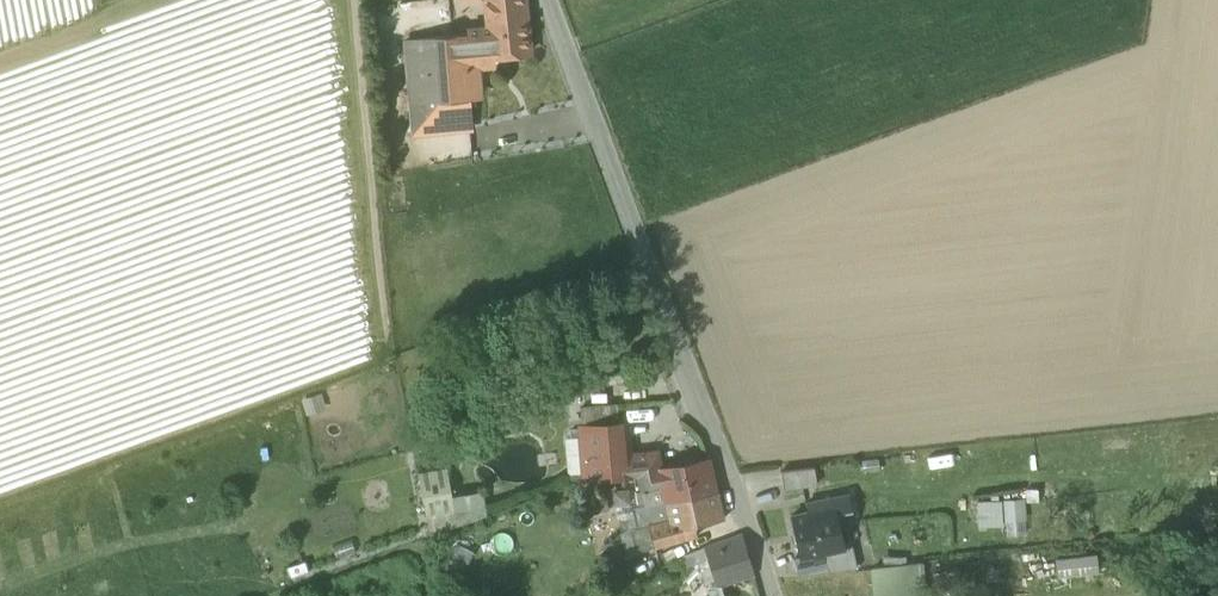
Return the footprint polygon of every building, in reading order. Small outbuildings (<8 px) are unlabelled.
[(477,65),(494,63),(494,56),(530,52),(524,0),(485,0),(488,27),(467,30),(468,34),(470,60),(477,59),(477,65)] [(406,40),(415,133),(471,127),(469,99),(470,99),(468,82),(479,81),(477,65),(477,59),(470,60),(468,34),(406,40)] [(583,408),(584,426),(617,424),(615,406),(583,408)] [(588,480),(624,477),(622,457),(617,424),(584,426),(588,480)] [(655,457),(622,457),(624,477),(634,476),(638,478),(642,491),(661,486),(658,469),(655,457)] [(709,459),(686,464),(692,496),(717,491),(711,467),(709,459)] [(686,464),(658,469),(661,486),(664,502),(667,501),(692,496),(686,464)] [(417,473),(425,519),(482,509),(479,493),(454,498),(448,467),(417,473)] [(781,471),(784,489),(817,484),(814,468),(781,471)] [(722,518),(717,491),(692,496),(667,501),(671,519),(673,529),(694,524),(722,518)] [(799,557),(823,551),(845,545),(844,543),(837,514),(852,511),(849,494),(806,503),(808,512),(791,516),(799,556),(799,557)] [(999,523),(998,497),(972,499),(973,524),(999,523)] [(1015,520),(1016,497),(1000,497),(1000,519),(1015,520)] [(604,543),(608,561),(698,538),(694,524),(673,529),(671,519),(650,524),(649,520),(631,524),(634,535),(604,543)] [(709,562),(715,588),(753,576),(741,534),(705,547),(709,562)] [(851,542),(844,543),(845,545),(823,551),(828,571),(857,566),(851,542)] [(685,554),(689,568),(709,562),(705,547),(685,554)] [(794,558),(798,575),(828,571),(823,551),(799,557),(799,556),(794,558)] [(1094,571),(1093,552),(1050,555),(1051,574),(1094,571)] [(877,595),(914,595),(910,563),(873,567),(877,595)] [(609,575),(611,581),(622,578),(619,572),(609,575)]
